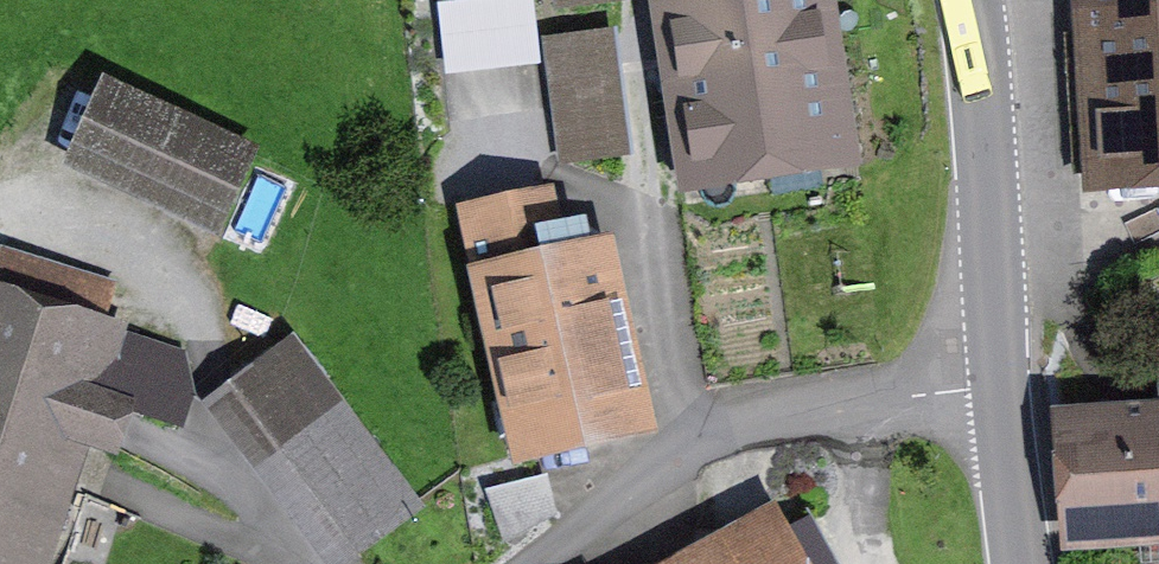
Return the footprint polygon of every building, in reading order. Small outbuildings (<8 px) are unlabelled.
[(543,58),(541,0),(444,0),(445,60),(543,58)] [(703,173),(832,152),(808,0),(676,0),(703,173)] [(1107,175),(1158,171),(1158,0),(1097,0),(1107,175)] [(547,43),(562,160),(622,153),(606,35),(547,43)] [(112,90),(80,162),(209,221),(242,150),(112,90)] [(506,388),(519,448),(628,424),(589,253),(556,261),(542,201),(468,217),(482,279),(497,276),(521,385),(506,388)] [(64,433),(107,447),(121,404),(180,427),(192,391),(185,359),(98,330),(111,290),(1,257),(0,261),(0,563),(21,563),(64,433)] [(237,396),(352,549),(410,505),(294,352),(237,396)] [(1158,522),(1158,426),(1069,433),(1076,528),(1158,522)] [(490,494),(504,536),(554,509),(545,480),(490,494)] [(780,534),(724,563),(797,563),(780,534)]
